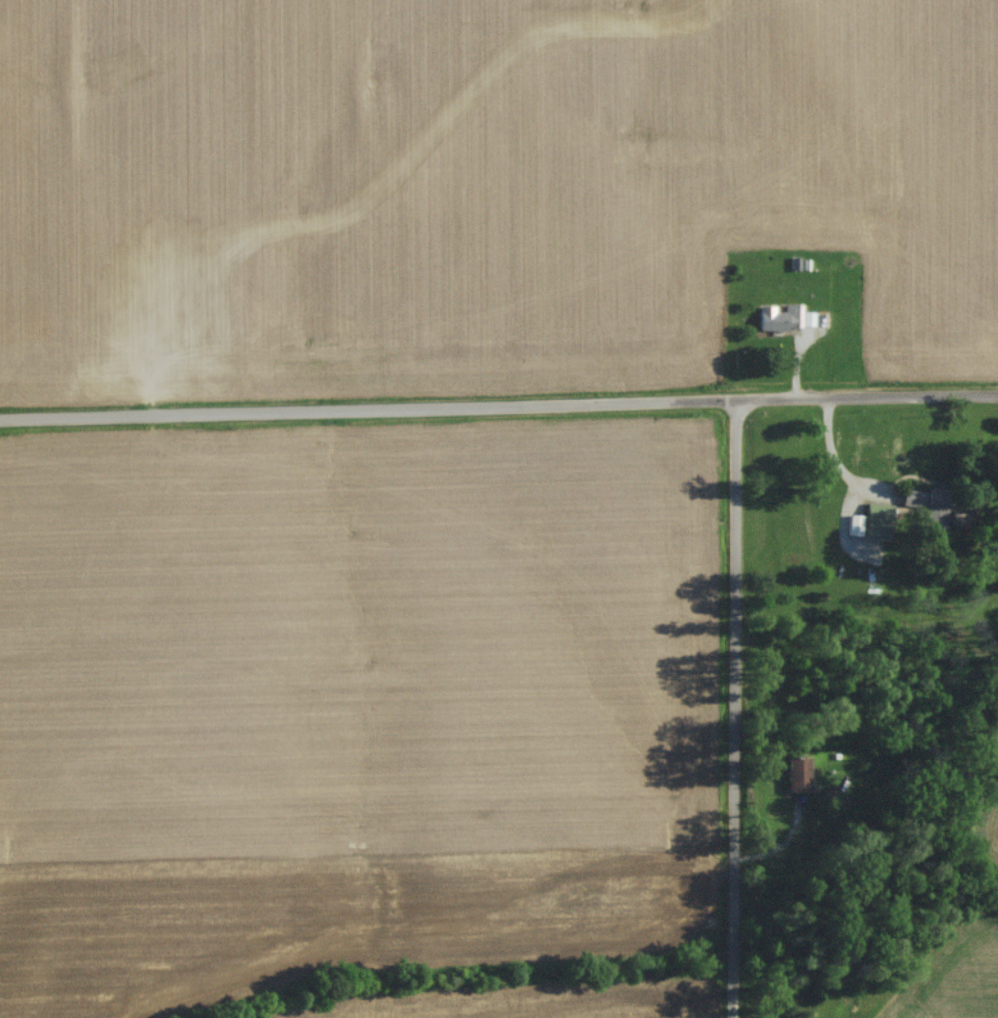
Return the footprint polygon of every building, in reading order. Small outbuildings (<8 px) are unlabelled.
[(755,335),(798,334),(798,310),(780,310),(780,316),(772,316),(772,311),(755,311),(755,335)] [(943,492),(923,491),(923,496),(899,495),(898,511),(921,512),(920,533),(941,534),(943,492)] [(803,796),(803,762),(781,762),(781,796),(803,796)]
